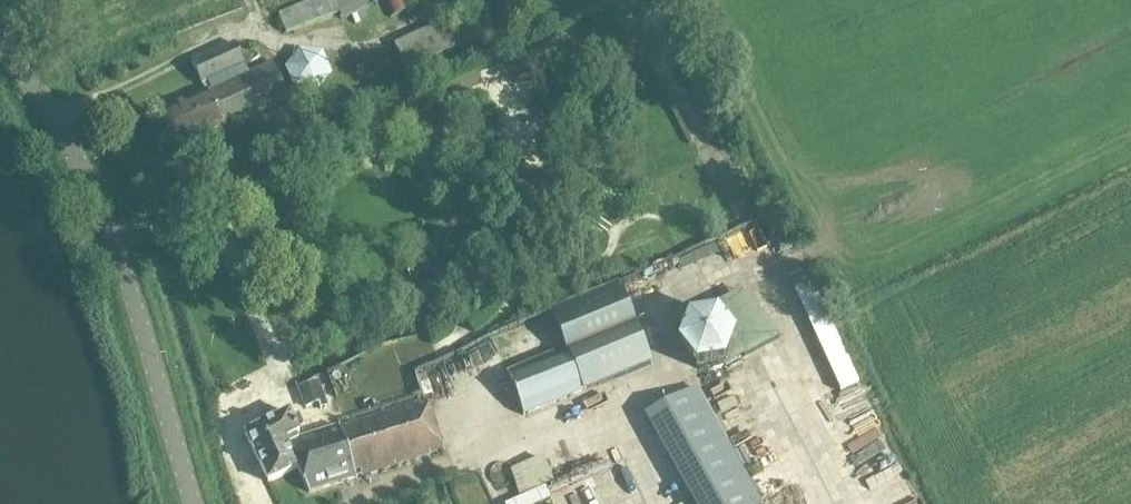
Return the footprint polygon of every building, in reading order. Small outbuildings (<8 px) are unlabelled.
[(277,15),(284,33),(339,13),(341,17),(368,7),(365,0),(315,0),(277,15)] [(393,14),(413,6),(411,0),(387,0),(393,14)] [(444,23),(394,45),(405,71),(455,49),(444,23)] [(247,73),(233,43),(190,61),(204,91),(158,111),(177,151),(222,131),(221,130),(287,100),(270,63),(247,73)] [(285,69),(319,94),(338,68),(305,43),(285,69)] [(472,94),(487,89),(482,73),(467,78),(472,94)] [(506,370),(525,414),(652,363),(619,284),(553,312),(566,345),(506,370)] [(708,381),(777,329),(745,286),(676,337),(708,381)] [(300,390),(307,408),(327,401),(321,383),(300,390)] [(690,386),(644,412),(695,503),(756,503),(757,503),(690,386)] [(286,442),(298,468),(309,492),(443,448),(426,397),(299,437),(286,442)] [(286,442),(299,437),(290,411),(245,433),(269,482),(298,468),(286,442)] [(523,497),(504,503),(539,503),(553,499),(547,484),(556,481),(546,455),(512,468),(523,497)]
